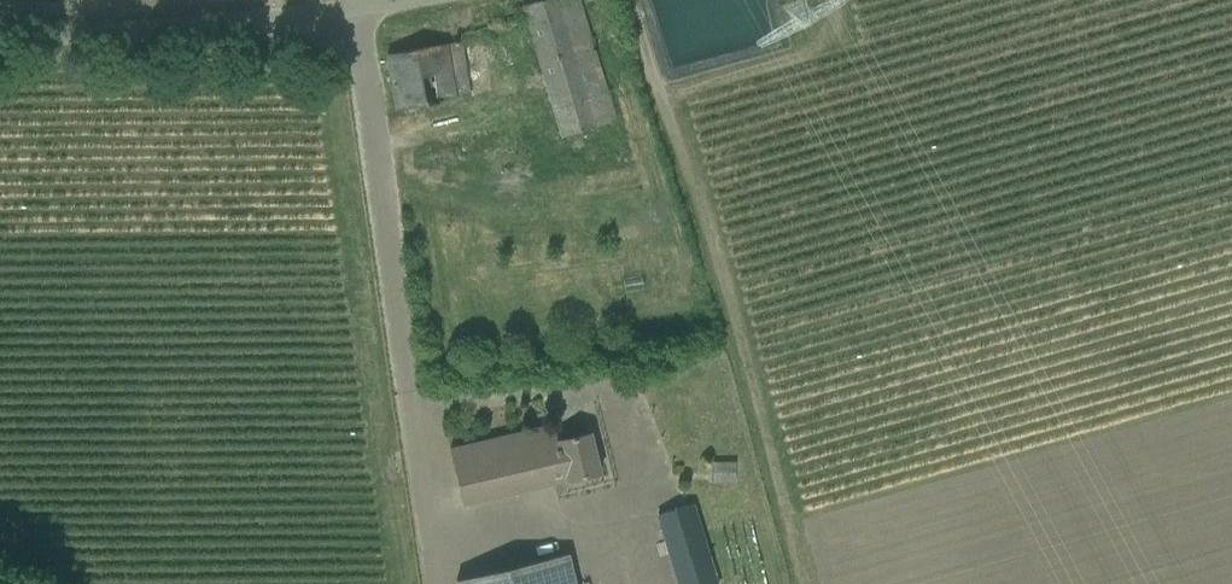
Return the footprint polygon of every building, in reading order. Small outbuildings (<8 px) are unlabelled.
[(580,0),(541,0),(523,5),(561,138),(616,122),(580,0)] [(470,96),(461,41),(388,54),(397,109),(470,96)] [(632,346),(622,347),(623,357),(633,355),(632,346)] [(451,449),(464,504),(567,479),(568,480),(601,472),(591,433),(558,441),(554,425),(451,449)] [(735,462),(720,462),(720,482),(735,483),(735,462)] [(658,515),(679,583),(718,583),(693,505),(658,515)] [(455,581),(456,583),(577,583),(570,553),(455,581)]
